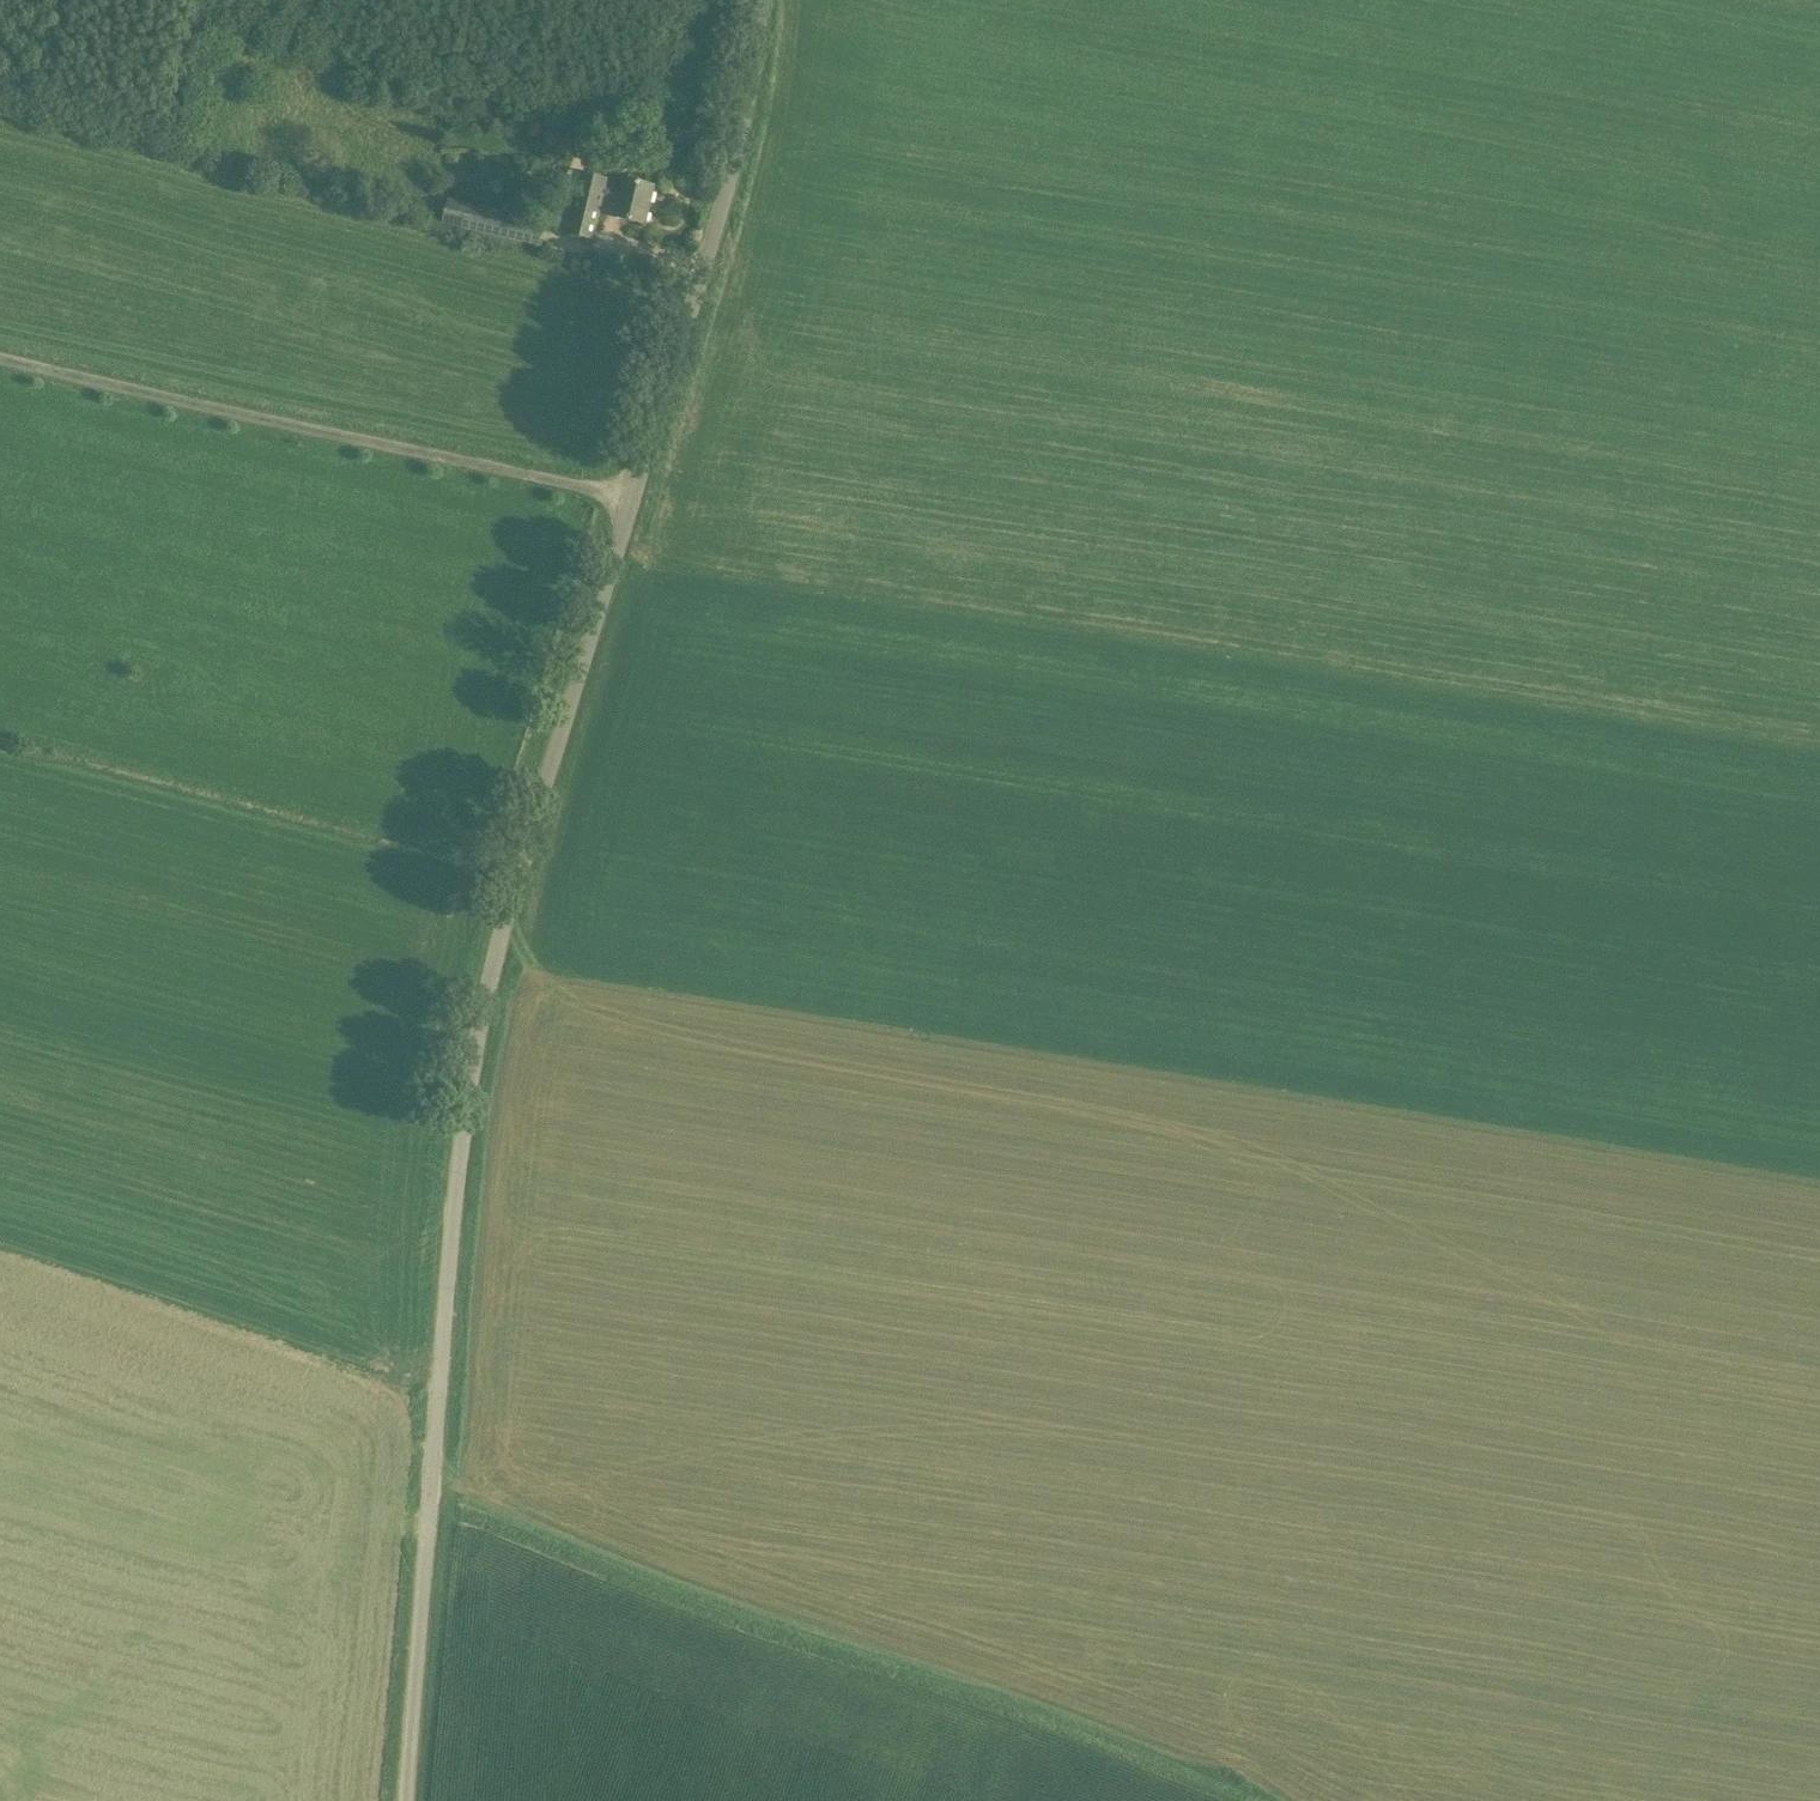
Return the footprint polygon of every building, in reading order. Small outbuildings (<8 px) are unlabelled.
[(623,178),(621,187),(608,184),(609,178),(569,169),(556,231),(593,241),(603,202),(617,205),(614,217),(631,221),(645,225),(654,186),(623,178)] [(443,223),(539,246),(543,227),(545,220),(449,198),(443,223)]
